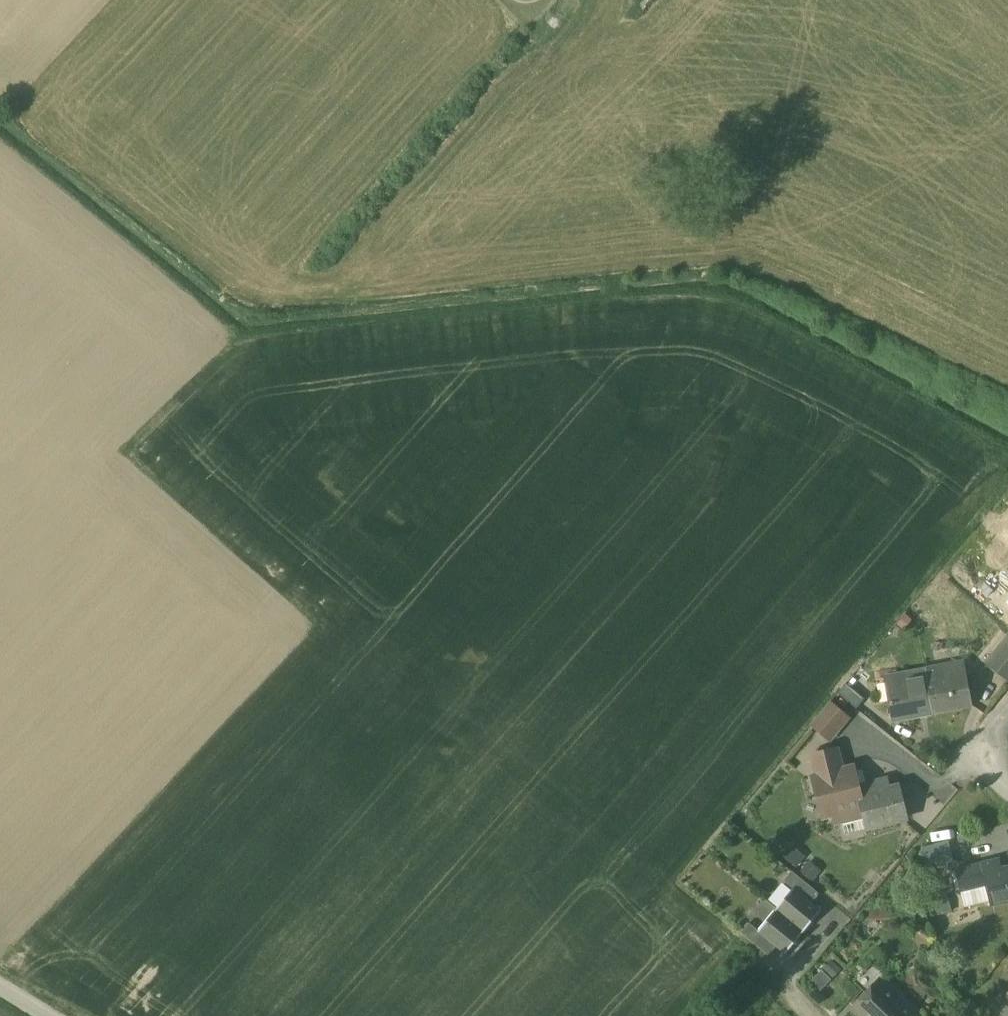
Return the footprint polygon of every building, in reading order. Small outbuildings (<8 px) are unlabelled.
[(988,662),(1007,678),(1007,637),(988,662)] [(966,673),(946,677),(944,666),(926,669),(934,713),(972,706),(966,673)] [(926,669),(892,675),(896,699),(891,700),(894,720),(934,713),(926,669)] [(866,699),(847,684),(840,693),(859,708),(866,699)] [(848,718),(830,702),(812,724),(831,739),(848,718)] [(843,770),(837,749),(813,755),(818,776),(813,777),(819,799),(830,796),(834,814),(841,813),(843,823),(865,817),(858,786),(859,786),(855,767),(843,770)] [(859,786),(858,786),(865,817),(868,828),(907,819),(899,786),(880,791),(878,781),(859,786)] [(973,852),(948,859),(951,872),(956,871),(976,865),(973,852)] [(814,877),(821,868),(810,859),(803,868),(814,877)] [(956,871),(961,891),(985,885),(991,906),(1007,901),(1007,868),(1003,870),(1000,859),(976,865),(956,871)] [(820,894),(792,871),(784,881),(793,888),(794,888),(812,903),(820,894)] [(812,903),(794,888),(793,888),(776,909),(804,932),(821,911),(812,903)] [(804,932),(776,909),(759,931),(758,931),(777,946),(786,954),(804,932)] [(759,931),(749,923),(741,933),(769,956),(777,946),(758,931),(759,931)] [(884,987),(872,1000),(866,994),(852,1008),(861,1015),(905,1015),(903,1014),(908,1010),(884,987)]
